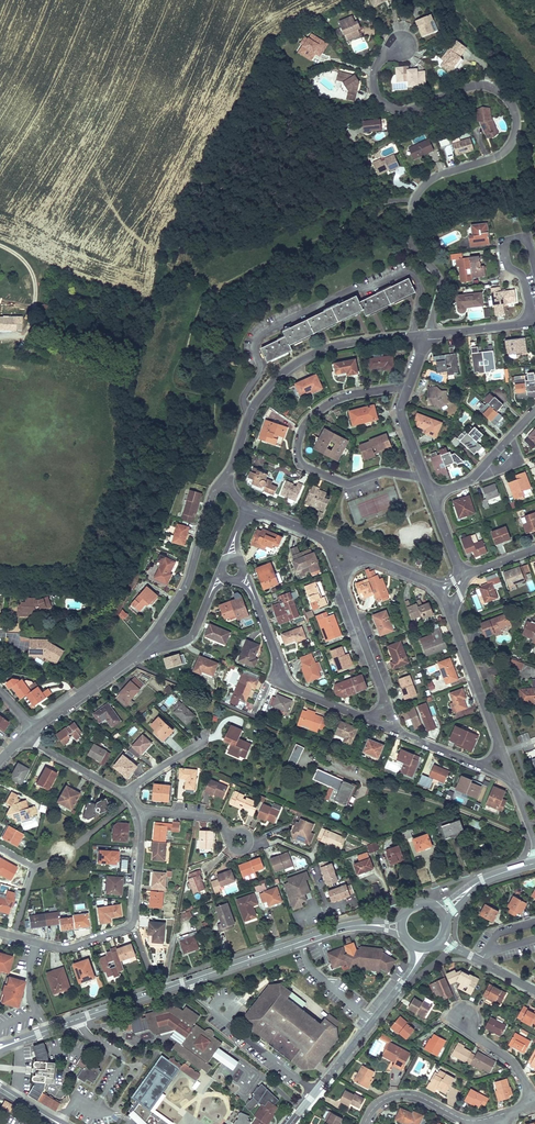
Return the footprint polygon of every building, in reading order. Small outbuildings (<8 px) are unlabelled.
[(430,13),(415,19),(418,25),(420,25),(422,29),(420,29),(423,35),(437,28),(430,13)] [(356,21),(353,15),(340,20),(346,36),(352,34),(353,35),(355,36),(360,34),(361,32),(359,28),(362,27),(360,22),(357,24),(356,21)] [(322,55),(329,44),(312,33),(309,38),(304,45),(303,45),(298,53),(310,60),(316,51),(322,55)] [(305,36),(301,43),(303,45),(304,45),(309,38),(305,36)] [(444,60),(441,65),(446,69),(450,64),(453,66),(458,60),(455,58),(457,54),(460,56),(467,46),(456,38),(441,58),(444,60)] [(310,60),(312,61),(317,54),(321,57),(322,55),(316,51),(310,60)] [(453,73),(463,58),(460,56),(457,54),(455,58),(458,60),(453,66),(450,64),(446,69),(453,73)] [(408,69),(408,66),(397,67),(397,73),(402,73),(402,79),(409,79),(409,84),(417,84),(417,85),(424,84),(424,75),(425,75),(425,71),(416,71),(413,71),(413,69),(408,69)] [(352,73),(338,70),(336,78),(345,80),(349,87),(348,92),(356,93),(358,81),(359,81),(356,73),(354,74),(352,73)] [(481,108),(476,108),(478,120),(479,120),(481,120),(487,133),(490,132),(491,132),(493,131),(493,130),(496,129),(493,122),(491,120),(489,107),(484,107),(484,106),(481,106),(481,108)] [(371,128),(381,127),(380,118),(363,120),(364,131),(371,130),(371,128)] [(479,120),(485,134),(487,133),(481,120),(479,120)] [(474,148),(470,137),(452,142),(456,154),(474,148)] [(428,138),(409,147),(414,158),(420,155),(419,153),(421,152),(422,154),(433,149),(428,138)] [(440,147),(450,145),(448,138),(439,140),(440,147)] [(400,166),(394,153),(384,158),(385,159),(382,160),(374,164),(378,174),(385,170),(386,169),(389,168),(390,169),(390,170),(400,166)] [(487,233),(486,224),(473,225),(473,226),(471,226),(469,227),(468,229),(467,231),(468,237),(470,236),(471,246),(486,245),(485,233),(487,233)] [(479,256),(469,257),(472,278),(485,276),(484,266),(481,266),(479,256)] [(469,257),(456,259),(457,267),(460,266),(461,282),(472,281),(472,278),(469,257)] [(285,337),(261,349),(268,362),(292,350),(290,345),(363,310),(366,316),(415,292),(409,279),(360,302),(357,296),(283,332),(285,337)] [(506,291),(492,293),(494,305),(495,305),(502,304),(507,304),(506,291)] [(481,293),(456,296),(458,311),(459,312),(461,313),(464,313),(465,311),(466,309),(466,308),(483,306),(481,293)] [(502,304),(495,305),(495,307),(500,307),(501,315),(504,314),(502,304)] [(51,307),(43,305),(39,316),(47,318),(51,307)] [(0,320),(0,332),(22,332),(22,320),(0,320)] [(524,338),(506,341),(507,354),(526,352),(524,338)] [(475,341),(470,342),(472,353),(471,353),(474,373),(479,372),(479,373),(485,373),(482,352),(479,353),(478,347),(475,347),(475,341)] [(450,354),(445,355),(447,372),(448,376),(454,375),(454,373),(458,373),(456,354),(454,354),(453,345),(448,345),(449,349),(450,354)] [(489,351),(482,352),(485,373),(491,372),(491,370),(496,370),(493,351),(492,345),(488,345),(489,351)] [(392,352),(382,353),(383,358),(374,359),(373,359),(375,368),(384,367),(385,370),(394,368),(392,352)] [(445,355),(430,357),(431,362),(436,362),(438,373),(447,372),(445,355)] [(355,360),(335,364),(337,374),(347,372),(348,375),(358,373),(355,360)] [(525,375),(525,379),(527,392),(534,391),(534,381),(534,380),(533,380),(532,375),(525,375)] [(307,380),(296,385),(301,395),(309,392),(308,391),(312,390),(313,392),(322,388),(317,376),(307,380)] [(521,376),(514,377),(517,400),(522,399),(522,400),(528,400),(527,392),(525,379),(522,379),(521,376)] [(427,387),(428,405),(438,405),(439,407),(450,402),(446,395),(446,391),(441,390),(441,389),(436,387),(427,387)] [(489,395),(484,400),(487,403),(497,412),(503,405),(495,397),(493,399),(489,395)] [(497,412),(487,403),(485,405),(482,403),(478,407),(481,410),(480,411),(494,424),(497,420),(499,422),(503,417),(497,412)] [(374,405),(349,412),(353,425),(378,419),(374,405)] [(441,423),(418,414),(416,419),(420,421),(418,426),(424,429),(425,427),(428,428),(427,430),(426,433),(436,437),(441,423)] [(266,420),(260,439),(276,445),(278,439),(277,439),(278,435),(284,437),(286,431),(282,430),(283,426),(277,424),(277,426),(273,425),(273,423),(266,420)] [(469,425),(464,430),(467,433),(477,442),(483,435),(475,427),(473,429),(469,425)] [(326,428),(315,448),(320,451),(321,449),(326,451),(327,448),(331,441),(336,443),(332,451),(330,454),(339,458),(347,444),(346,443),(347,440),(326,428)] [(525,441),(533,448),(534,446),(534,429),(525,441)] [(462,433),(457,438),(459,440),(460,441),(474,454),(477,450),(478,451),(482,447),(477,442),(467,433),(465,436),(462,433)] [(370,442),(359,446),(364,460),(375,456),(375,454),(374,452),(372,448),(374,447),(377,446),(379,450),(391,446),(389,439),(387,439),(385,435),(369,441),(370,442)] [(377,446),(374,447),(376,451),(374,452),(375,454),(392,448),(391,446),(379,450),(377,446)] [(321,449),(320,451),(338,461),(339,458),(330,454),(332,451),(327,448),(326,451),(321,449)] [(436,452),(431,454),(432,457),(438,476),(442,474),(442,476),(448,473),(445,466),(441,455),(441,454),(437,455),(436,452)] [(448,453),(441,455),(445,466),(454,463),(450,452),(448,453)] [(268,474),(253,468),(248,479),(250,480),(249,481),(248,481),(248,484),(253,486),(252,488),(263,492),(263,493),(273,497),(278,487),(271,485),(267,483),(267,481),(267,480),(265,480),(266,479),(268,474)] [(518,480),(509,483),(515,499),(524,495),(523,491),(530,488),(525,473),(519,475),(521,479),(518,480)] [(287,481),(281,495),(296,501),(303,485),(298,483),(296,487),(293,486),(292,487),(290,486),(291,483),(287,481)] [(322,482),(320,487),(328,492),(331,486),(322,482)] [(495,484),(482,489),(486,499),(482,500),(485,508),(489,506),(487,500),(499,495),(495,484)] [(188,501),(184,514),(192,516),(193,513),(196,514),(202,493),(191,490),(188,501)] [(311,491),(307,500),(311,502),(310,505),(320,509),(325,511),(330,500),(325,498),(327,493),(319,490),(318,492),(315,491),(315,493),(311,491)] [(469,496),(454,501),(455,506),(457,506),(461,517),(474,513),(469,496)] [(320,509),(316,517),(322,519),(325,511),(320,509)] [(525,517),(528,523),(523,525),(527,533),(534,530),(534,528),(534,513),(525,517)] [(178,524),(173,542),(184,545),(189,527),(178,524)] [(505,527),(492,532),(496,544),(502,542),(500,538),(508,535),(505,527)] [(257,530),(251,544),(265,550),(267,546),(273,548),(274,545),(279,547),(283,538),(267,531),(266,534),(262,531),(257,530)] [(471,536),(461,539),(465,551),(472,548),(473,551),(475,557),(487,552),(483,540),(474,544),(471,536)] [(311,550),(303,552),(311,572),(319,569),(316,562),(318,562),(314,553),(312,553),(311,550)] [(162,563),(154,578),(167,584),(172,575),(169,573),(175,562),(165,557),(162,563)] [(271,564),(257,569),(261,579),(262,579),(266,589),(279,584),(271,564)] [(530,571),(528,564),(504,573),(511,591),(517,588),(516,584),(528,579),(525,573),(530,571)] [(369,568),(365,570),(368,579),(374,594),(376,600),(379,599),(387,596),(388,595),(382,579),(379,580),(377,576),(375,577),(373,571),(370,572),(369,568)] [(368,579),(356,583),(360,593),(363,592),(365,597),(374,594),(368,579)] [(481,587),(479,588),(479,589),(482,596),(485,603),(498,598),(492,583),(495,582),(494,579),(486,581),(487,583),(488,585),(481,587)] [(316,582),(305,587),(313,610),(328,605),(324,597),(321,598),(319,593),(320,593),(316,582)] [(147,586),(132,604),(140,611),(145,604),(147,602),(149,603),(150,604),(158,596),(147,586)] [(275,591),(265,595),(268,602),(278,598),(275,591)] [(289,592),(279,596),(280,599),(282,598),(282,599),(283,602),(290,620),(299,616),(293,600),(290,594),(289,592)] [(21,605),(18,605),(18,615),(35,616),(35,610),(35,606),(40,606),(41,610),(51,607),(48,597),(38,601),(37,600),(35,600),(35,598),(26,598),(26,603),(24,602),(24,605),(21,605)] [(242,597),(231,601),(236,616),(237,618),(242,616),(243,618),(249,616),(242,597)] [(420,600),(416,602),(417,604),(421,614),(422,616),(422,617),(427,615),(428,617),(433,615),(429,604),(422,606),(420,600)] [(231,601),(220,605),(225,618),(230,616),(231,618),(236,616),(231,601)] [(409,601),(405,602),(412,619),(417,618),(416,616),(421,614),(417,604),(411,606),(409,601)] [(279,603),(273,606),(280,624),(290,620),(283,602),(280,604),(279,603)] [(305,619),(314,617),(312,610),(304,612),(305,619)] [(386,611),(373,615),(378,628),(379,627),(382,635),(393,630),(386,611)] [(507,614),(489,620),(490,623),(482,626),(486,637),(495,633),(500,631),(512,627),(507,614)] [(333,615),(321,619),(329,640),(341,635),(333,615)] [(321,619),(318,621),(326,641),(329,640),(321,619)] [(243,628),(253,623),(251,620),(241,624),(243,628)] [(528,622),(523,635),(533,638),(534,632),(534,625),(528,622)] [(211,624),(206,634),(217,639),(216,640),(225,644),(230,632),(211,624)] [(301,627),(282,634),(286,643),(296,640),(297,641),(306,638),(301,627)] [(433,634),(420,639),(427,655),(444,649),(442,641),(444,641),(443,636),(440,637),(440,638),(436,640),(435,639),(434,639),(433,635),(441,632),(439,627),(431,630),(433,634)] [(29,639),(29,647),(31,645),(31,642),(48,642),(48,640),(29,639)] [(247,641),(240,660),(254,666),(256,659),(254,658),(259,646),(247,641)] [(45,654),(57,661),(63,651),(48,642),(31,642),(31,645),(29,647),(30,648),(31,649),(31,653),(45,654)] [(400,642),(389,646),(394,661),(391,662),(393,668),(408,663),(400,642)] [(342,647),(331,651),(339,670),(353,665),(349,654),(345,656),(342,647)] [(30,648),(27,653),(34,657),(35,655),(45,661),(47,658),(56,663),(57,661),(45,654),(31,653),(31,649),(30,648)] [(186,664),(183,653),(163,660),(167,671),(186,664)] [(198,661),(194,671),(201,674),(202,671),(213,675),(214,673),(217,666),(218,663),(202,657),(200,662),(198,661)] [(313,658),(302,662),(305,671),(306,671),(310,681),(321,677),(313,658)] [(522,670),(524,663),(508,658),(506,664),(522,670)] [(450,659),(439,663),(446,683),(458,679),(450,659)] [(243,673),(233,696),(246,701),(251,687),(255,689),(258,680),(243,673)] [(362,675),(351,679),(356,691),(367,688),(362,675)] [(410,676),(399,679),(403,689),(401,690),(405,699),(417,695),(410,676)] [(134,677),(120,694),(129,702),(143,685),(134,677)] [(13,686),(21,699),(27,694),(38,686),(35,683),(28,688),(22,679),(13,686)] [(344,697),(356,692),(356,691),(351,679),(336,685),(334,688),(337,694),(340,696),(343,695),(344,697)] [(531,680),(532,689),(529,689),(520,690),(520,701),(534,701),(534,702),(534,680),(531,680)] [(168,685),(164,691),(169,695),(173,689),(168,685)] [(38,686),(27,694),(33,704),(38,701),(39,702),(46,698),(38,686)] [(462,689),(451,693),(454,702),(457,711),(466,708),(463,699),(466,698),(462,689)] [(273,696),(267,708),(274,711),(276,707),(287,711),(291,701),(278,695),(276,698),(273,696)] [(104,696),(95,702),(100,709),(94,714),(100,722),(106,718),(112,726),(120,721),(104,696)] [(171,696),(165,702),(169,705),(175,700),(171,696)] [(179,701),(174,707),(177,710),(174,712),(186,724),(194,715),(179,701)] [(426,703),(417,706),(419,712),(422,711),(424,716),(421,717),(424,725),(427,732),(436,729),(426,703)] [(417,706),(404,711),(406,716),(407,715),(408,719),(409,719),(411,726),(413,725),(415,729),(424,725),(421,717),(419,712),(417,706)] [(302,710),(298,722),(319,729),(323,718),(314,714),(307,712),(302,710)] [(159,717),(151,725),(156,730),(155,732),(164,741),(169,735),(167,733),(172,729),(159,717)] [(2,731),(9,723),(4,719),(3,720),(0,718),(0,730),(2,731)] [(298,722),(297,725),(318,732),(319,729),(298,722)] [(341,722),(334,738),(350,745),(357,728),(341,722)] [(66,728),(58,734),(65,744),(69,741),(67,739),(70,737),(69,735),(71,733),(76,739),(81,736),(79,734),(81,732),(75,723),(71,726),(71,727),(71,728),(70,727),(69,727),(68,728),(68,729),(69,730),(68,731),(66,728)] [(231,744),(229,750),(240,755),(246,758),(252,744),(239,739),(243,730),(236,728),(231,725),(227,734),(227,733),(225,739),(230,741),(231,744)] [(456,727),(450,739),(457,742),(456,744),(472,751),(478,736),(467,731),(466,733),(462,731),(463,730),(456,727)] [(534,741),(534,738),(530,739),(529,733),(519,735),(520,743),(534,741)] [(143,735),(128,750),(138,757),(151,743),(143,735)] [(293,738),(292,741),(298,743),(297,745),(304,747),(305,744),(293,738)] [(368,740),(363,752),(379,758),(384,745),(379,743),(378,744),(368,740)] [(94,744),(88,754),(101,761),(107,752),(94,744)] [(288,762),(296,766),(304,748),(296,745),(288,762)] [(402,750),(398,760),(406,763),(402,772),(412,776),(418,761),(412,759),(414,755),(402,750)] [(363,752),(362,755),(379,762),(380,759),(379,758),(363,752)] [(325,753),(322,760),(329,763),(332,756),(325,753)] [(123,755),(114,766),(123,773),(126,769),(132,773),(137,766),(123,755)] [(18,763),(9,778),(20,783),(28,769),(18,763)] [(434,765),(429,776),(434,778),(439,780),(445,783),(449,772),(434,765)] [(46,767),(36,784),(47,790),(57,773),(46,767)] [(180,768),(179,778),(187,778),(185,788),(195,789),(197,770),(180,768)] [(126,769),(123,773),(128,778),(132,773),(126,769)] [(318,769),(313,779),(340,791),(335,800),(346,805),(355,786),(318,769)] [(462,777),(457,789),(465,792),(471,795),(477,797),(481,787),(471,783),(472,781),(462,777)] [(210,779),(205,791),(213,795),(214,794),(215,791),(217,792),(217,793),(224,796),(228,787),(210,779)] [(154,784),(153,800),(169,801),(170,788),(164,788),(164,785),(154,784)] [(494,787),(485,809),(498,815),(500,810),(502,811),(504,805),(500,803),(502,799),(505,792),(494,787)] [(65,788),(57,801),(71,809),(80,793),(75,791),(73,793),(65,788)] [(12,792),(5,803),(11,806),(13,808),(12,810),(9,809),(6,814),(16,819),(14,820),(14,822),(17,821),(17,820),(21,819),(20,818),(29,815),(30,816),(37,814),(34,806),(28,808),(25,800),(18,802),(20,799),(16,797),(18,795),(12,792)] [(234,794),(231,802),(235,804),(239,806),(240,803),(244,805),(243,807),(248,809),(252,808),(255,801),(247,797),(246,799),(243,798),(245,795),(240,793),(238,796),(234,794)] [(87,802),(83,816),(88,818),(95,815),(96,816),(98,817),(99,815),(100,813),(105,810),(104,809),(108,807),(105,799),(96,803),(96,804),(87,802)] [(275,803),(272,808),(280,812),(282,807),(275,803)] [(263,804),(257,816),(266,820),(267,817),(276,821),(280,812),(263,804)] [(292,834),(293,838),(309,845),(314,834),(310,832),(314,825),(301,819),(299,823),(297,822),(296,824),(297,827),(294,827),(293,830),(294,833),(292,834)] [(447,820),(437,823),(443,840),(451,837),(451,835),(463,831),(459,820),(449,824),(447,820)] [(114,826),(113,840),(127,841),(128,825),(127,824),(117,823),(114,826)] [(155,823),(155,825),(167,826),(166,830),(172,831),(172,824),(155,823)] [(8,825),(2,837),(16,845),(23,834),(8,825)] [(155,825),(153,841),(165,842),(166,830),(167,826),(155,825)] [(214,830),(200,830),(200,849),(212,849),(212,843),(210,843),(210,840),(213,840),(214,830)] [(326,830),(322,840),(326,842),(333,845),(341,849),(345,838),(326,830)] [(411,832),(406,833),(409,841),(413,840),(412,837),(415,836),(414,832),(411,833),(411,832)] [(427,834),(413,840),(417,851),(432,846),(427,834)] [(154,851),(153,859),(164,860),(166,843),(165,842),(153,841),(152,841),(152,851),(154,851)] [(369,853),(379,851),(377,843),(368,845),(369,853)] [(399,846),(386,851),(391,864),(399,861),(398,858),(403,856),(399,846)] [(99,850),(98,862),(107,863),(108,860),(118,861),(119,852),(99,850)] [(367,852),(357,856),(360,862),(354,864),(358,874),(373,869),(367,852)] [(280,855),(270,859),(275,872),(293,865),(289,854),(280,857),(280,855)] [(251,863),(239,867),(243,877),(255,872),(255,871),(264,868),(260,857),(250,861),(251,863)] [(10,879),(17,868),(0,858),(0,874),(10,879)] [(327,860),(319,863),(324,875),(334,871),(331,863),(328,864),(327,860)] [(194,877),(188,879),(190,883),(192,888),(194,893),(205,889),(199,874),(202,874),(200,869),(192,872),(194,877)] [(223,873),(217,875),(218,879),(211,882),(216,894),(221,892),(220,888),(221,886),(235,880),(231,870),(226,872),(226,874),(223,875),(223,873)] [(334,871),(324,875),(322,876),(324,880),(325,880),(327,885),(338,881),(334,871)] [(167,873),(153,872),(151,891),(152,891),(163,892),(165,892),(166,876),(167,873)] [(288,882),(284,884),(294,909),(303,906),(301,902),(306,900),(304,895),(308,887),(305,880),(309,879),(306,872),(287,879),(288,882)] [(108,877),(106,892),(120,894),(121,878),(108,877)] [(264,883),(254,886),(256,891),(259,892),(266,889),(264,883)] [(378,883),(372,885),(374,896),(380,894),(378,883)] [(351,884),(347,886),(346,884),(338,887),(342,898),(350,895),(350,894),(354,892),(351,884)] [(264,892),(259,894),(263,903),(267,901),(268,904),(281,899),(277,887),(264,892)] [(338,887),(328,891),(332,901),(337,899),(338,901),(342,899),(338,887)] [(9,912),(11,907),(14,892),(8,890),(6,895),(5,900),(0,898),(0,910),(9,912)] [(152,891),(150,906),(162,907),(163,892),(152,891)] [(254,893),(237,899),(245,921),(253,918),(251,915),(255,913),(252,906),(250,898),(255,896),(254,893)] [(258,903),(255,896),(250,898),(252,906),(258,903)] [(527,903),(514,896),(508,906),(511,908),(508,912),(515,916),(518,912),(519,913),(522,909),(523,909),(527,903)] [(229,902),(217,907),(222,919),(223,918),(224,920),(223,922),(219,924),(222,932),(228,929),(227,926),(233,924),(236,923),(229,902)] [(486,903),(480,914),(491,921),(494,916),(495,917),(499,911),(486,903)] [(120,905),(97,908),(99,923),(110,921),(110,917),(121,916),(120,905)] [(187,911),(182,914),(181,922),(190,918),(187,911)] [(57,912),(44,914),(46,925),(59,923),(58,919),(57,912)] [(72,917),(74,928),(78,927),(79,928),(85,927),(85,926),(89,926),(87,913),(72,915),(72,917)] [(28,916),(30,927),(45,925),(44,914),(28,916)] [(59,923),(60,930),(74,928),(72,917),(58,919),(59,923)] [(150,922),(149,934),(154,935),(153,942),(163,943),(165,923),(150,922)] [(180,936),(180,938),(181,940),(180,941),(183,949),(186,948),(187,951),(192,949),(192,950),(198,948),(194,936),(189,938),(188,934),(180,936)] [(118,951),(121,960),(135,955),(131,944),(117,949),(118,951)] [(345,955),(343,947),(333,951),(334,953),(329,955),(332,963),(329,965),(331,970),(341,966),(341,965),(348,962),(345,955)] [(360,949),(348,953),(353,966),(358,964),(365,962),(372,966),(374,963),(381,967),(388,972),(396,961),(382,952),(382,950),(360,947),(360,949)] [(108,956),(100,958),(104,972),(107,971),(109,976),(114,974),(115,977),(119,975),(118,971),(124,969),(121,960),(118,951),(112,953),(111,951),(107,953),(108,956)] [(8,973),(12,957),(0,953),(0,971),(8,973)] [(74,964),(79,981),(85,979),(85,980),(94,977),(88,959),(74,964)] [(358,964),(358,969),(380,971),(381,967),(374,963),(372,966),(365,962),(358,964)] [(47,973),(54,993),(69,987),(63,968),(47,973)] [(455,970),(446,974),(450,983),(455,981),(457,980),(461,982),(460,984),(459,986),(464,988),(466,984),(469,986),(467,990),(472,993),(476,985),(476,983),(477,983),(479,979),(470,974),(469,975),(461,971),(456,973),(455,970)] [(8,977),(1,1002),(17,1006),(24,982),(8,977)] [(445,977),(434,982),(437,990),(439,989),(441,996),(443,995),(445,999),(453,995),(445,977)] [(321,1024),(287,998),(292,993),(280,984),(270,985),(251,1009),(247,1014),(247,1019),(248,1025),(253,1029),(270,1042),(270,1044),(273,1046),(291,1061),(292,1060),(298,1064),(303,1068),(309,1068),(314,1067),(318,1062),(337,1037),(336,1028),(340,1022),(329,1013),(325,1019),(321,1024)] [(459,986),(458,987),(472,994),(472,993),(467,990),(469,986),(466,984),(464,988),(459,986)] [(490,984),(483,995),(487,997),(488,997),(488,996),(496,1000),(495,1001),(496,1001),(500,1004),(506,993),(490,984)] [(414,998),(408,1007),(417,1013),(418,1011),(426,1015),(432,1005),(424,1000),(422,1003),(414,998)] [(223,1043),(214,1037),(214,1036),(215,1035),(215,1033),(214,1031),(213,1030),(212,1030),(210,1029),(209,1030),(208,1030),(207,1031),(206,1031),(197,1025),(194,1030),(192,1032),(191,1031),(192,1029),(201,1017),(187,1007),(185,1011),(177,1006),(147,1014),(147,1017),(144,1018),(143,1016),(125,1021),(127,1031),(134,1029),(135,1033),(151,1029),(156,1034),(156,1035),(176,1030),(183,1035),(185,1033),(188,1036),(187,1037),(182,1045),(177,1041),(173,1048),(179,1052),(178,1053),(188,1060),(186,1063),(189,1066),(191,1063),(201,1070),(202,1069),(208,1073),(213,1067),(208,1063),(219,1048),(223,1043)] [(517,1016),(523,1019),(524,1017),(532,1022),(534,1023),(534,1013),(528,1010),(529,1008),(523,1006),(522,1008),(517,1016)] [(400,1016),(393,1024),(400,1031),(399,1032),(400,1033),(407,1039),(414,1030),(407,1024),(408,1023),(400,1016)] [(491,1017),(485,1027),(494,1032),(495,1030),(502,1034),(507,1025),(491,1017)] [(393,1024),(391,1027),(399,1033),(400,1033),(399,1032),(400,1031),(393,1024)] [(531,1042),(515,1033),(509,1044),(512,1046),(513,1045),(519,1048),(518,1049),(524,1053),(531,1042)] [(389,1042),(390,1042),(392,1039),(382,1034),(380,1037),(389,1042)] [(426,1044),(424,1049),(436,1055),(440,1047),(442,1048),(446,1040),(434,1034),(432,1038),(428,1045),(426,1044)] [(389,1042),(383,1052),(396,1059),(394,1062),(393,1064),(402,1069),(411,1053),(390,1042),(389,1042)] [(36,1083),(29,1094),(56,1111),(62,1110),(61,1107),(62,1105),(64,1105),(63,1103),(61,1104),(58,1102),(42,1092),(45,1089),(44,1089),(46,1082),(47,1077),(50,1078),(49,1082),(54,1083),(55,1063),(48,1062),(47,1055),(48,1055),(44,1043),(34,1046),(35,1051),(38,1058),(38,1062),(37,1063),(37,1064),(38,1065),(38,1068),(36,1069),(36,1070),(36,1072),(37,1074),(37,1077),(36,1077),(35,1079),(37,1080),(36,1083)] [(457,1044),(452,1054),(470,1065),(471,1064),(475,1055),(471,1052),(471,1051),(464,1047),(457,1044)] [(213,1057),(233,1071),(239,1063),(219,1048),(213,1057)] [(475,1055),(471,1064),(475,1066),(476,1064),(483,1068),(490,1072),(496,1061),(477,1051),(475,1055)] [(383,1052),(382,1055),(394,1062),(396,1059),(383,1052)] [(526,1068),(530,1070),(532,1068),(533,1065),(534,1066),(534,1053),(526,1068)] [(150,1110),(180,1069),(182,1066),(180,1064),(179,1062),(177,1062),(175,1061),(174,1057),(171,1058),(169,1061),(162,1055),(132,1097),(136,1100),(129,1111),(132,1114),(136,1116),(145,1123),(143,1123),(169,1123),(150,1110)] [(180,1069),(186,1073),(189,1068),(189,1066),(186,1063),(184,1064),(182,1066),(180,1069)] [(83,1069),(79,1076),(86,1080),(87,1079),(94,1083),(100,1074),(97,1073),(99,1070),(100,1068),(95,1065),(94,1068),(88,1065),(85,1070),(83,1069)] [(363,1065),(354,1081),(367,1088),(369,1084),(367,1083),(368,1081),(369,1082),(371,1077),(374,1071),(363,1065)] [(189,1068),(186,1073),(197,1081),(200,1076),(200,1074),(197,1071),(195,1071),(195,1070),(191,1067),(189,1068)] [(430,1080),(428,1083),(429,1086),(434,1089),(437,1088),(439,1085),(442,1087),(442,1088),(442,1089),(445,1091),(447,1091),(454,1079),(440,1070),(438,1074),(437,1075),(436,1075),(432,1081),(430,1080)] [(496,1091),(499,1101),(509,1098),(508,1096),(512,1094),(510,1086),(509,1087),(507,1078),(495,1081),(498,1091),(496,1091)] [(428,1083),(426,1087),(435,1092),(437,1088),(434,1089),(429,1086),(428,1083)] [(439,1085),(437,1088),(446,1093),(447,1091),(445,1091),(442,1089),(442,1088),(442,1087),(439,1085)] [(471,1089),(465,1100),(472,1104),(473,1102),(475,1103),(480,1106),(485,1096),(471,1089)] [(345,1090),(340,1101),(349,1105),(350,1103),(351,1102),(353,1103),(352,1104),(359,1108),(364,1099),(354,1094),(354,1095),(345,1090)] [(265,1106),(257,1118),(265,1123),(271,1113),(273,1114),(278,1107),(269,1101),(265,1106)] [(262,1104),(255,1116),(257,1118),(265,1106),(262,1104)] [(237,1116),(228,1110),(218,1123),(231,1123),(237,1116)] [(396,1119),(400,1121),(407,1123),(419,1123),(423,1115),(415,1112),(414,1114),(413,1116),(410,1115),(411,1112),(405,1110),(404,1113),(399,1111),(396,1119)] [(326,1123),(336,1123),(337,1122),(340,1117),(330,1111),(325,1120),(328,1121),(326,1123)] [(265,1123),(266,1123),(268,1123),(274,1115),(273,1114),(271,1113),(265,1123)]
